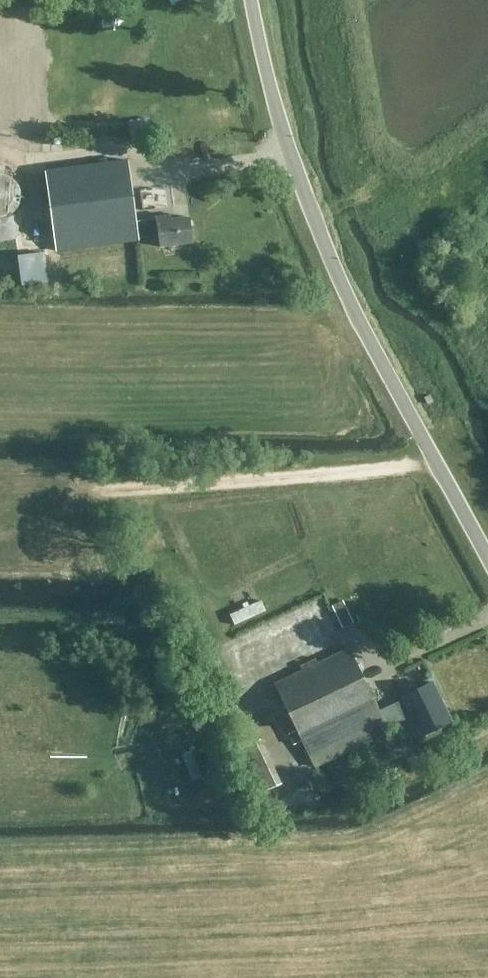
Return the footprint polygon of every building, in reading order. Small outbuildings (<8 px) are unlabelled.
[(216,119),(234,119),(234,108),(217,107),(216,119)] [(137,237),(158,234),(160,246),(192,242),(189,217),(171,219),(169,215),(156,217),(157,219),(135,221),(127,160),(45,171),(55,250),(137,240),(137,237)] [(3,216),(6,215),(8,214),(11,213),(11,210),(15,206),(18,199),(19,191),(16,184),(11,178),(4,175),(0,174),(0,216),(3,216)] [(48,282),(43,251),(16,255),(20,286),(48,282)] [(83,271),(75,253),(60,259),(69,277),(83,271)] [(152,484),(142,488),(149,506),(159,502),(152,484)] [(240,615),(273,602),(268,589),(235,603),(240,615)] [(352,622),(341,599),(330,605),(341,627),(352,622)] [(314,765),(388,731),(385,725),(409,714),(420,736),(450,720),(431,682),(401,697),(402,700),(378,711),(348,648),(276,682),(314,765)] [(235,750),(253,786),(257,795),(281,782),(259,738),(255,740),(235,750)] [(199,741),(189,743),(196,770),(207,767),(199,741)]
